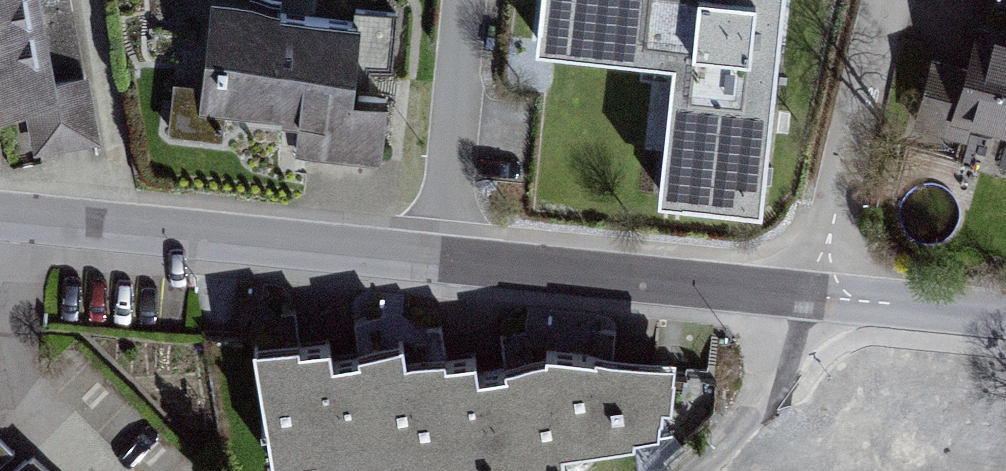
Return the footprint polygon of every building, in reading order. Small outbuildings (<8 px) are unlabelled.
[(24,114),(33,160),(101,147),(89,78),(59,83),(42,0),(0,0),(0,119),(24,114)] [(525,44),(664,63),(647,197),(763,212),(790,0),(531,0),(525,44)] [(344,32),(208,14),(195,116),(331,133),(344,32)] [(975,36),(956,132),(1005,142),(1005,42),(975,36)] [(253,356),(270,470),(311,470),(314,470),(563,470),(562,461),(636,451),(636,447),(661,443),(660,427),(665,427),(664,416),(673,417),(675,370),(621,367),(596,362),(595,366),(544,361),(544,366),(503,375),(504,381),(480,385),(476,366),(448,371),(446,365),(407,369),(404,352),(357,361),(359,368),(335,371),(331,354),(301,358),(299,351),(253,356)] [(0,439),(0,466),(13,453),(0,439)]
